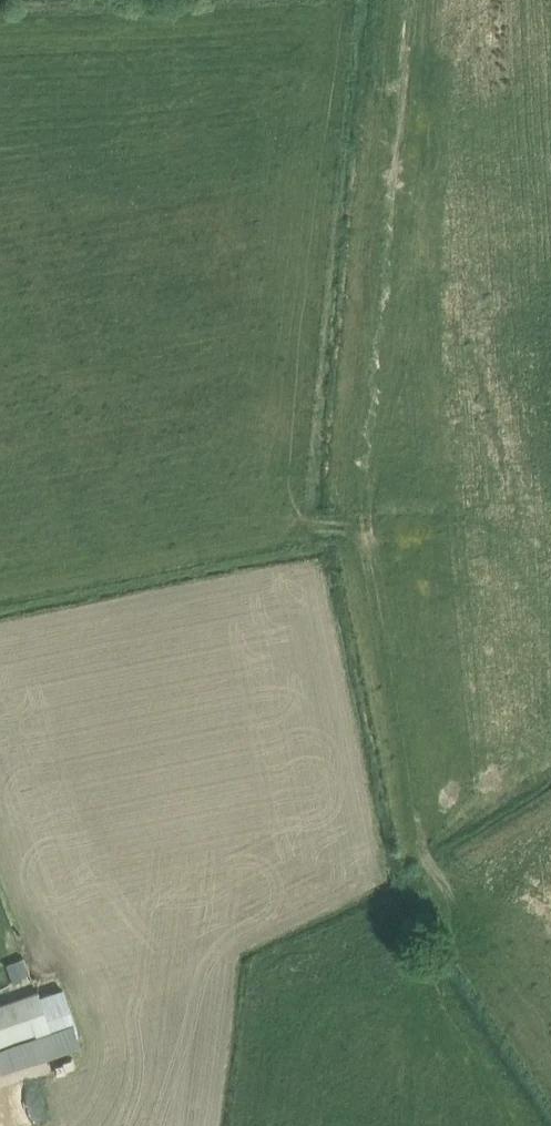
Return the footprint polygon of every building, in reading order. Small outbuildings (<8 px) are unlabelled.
[(38,1001),(35,991),(32,991),(0,1003),(0,1048),(48,1031),(38,1001)] [(63,992),(38,1001),(48,1031),(73,1023),(63,992)] [(0,1048),(0,1070),(2,1076),(82,1049),(73,1023),(48,1031),(0,1048)]
